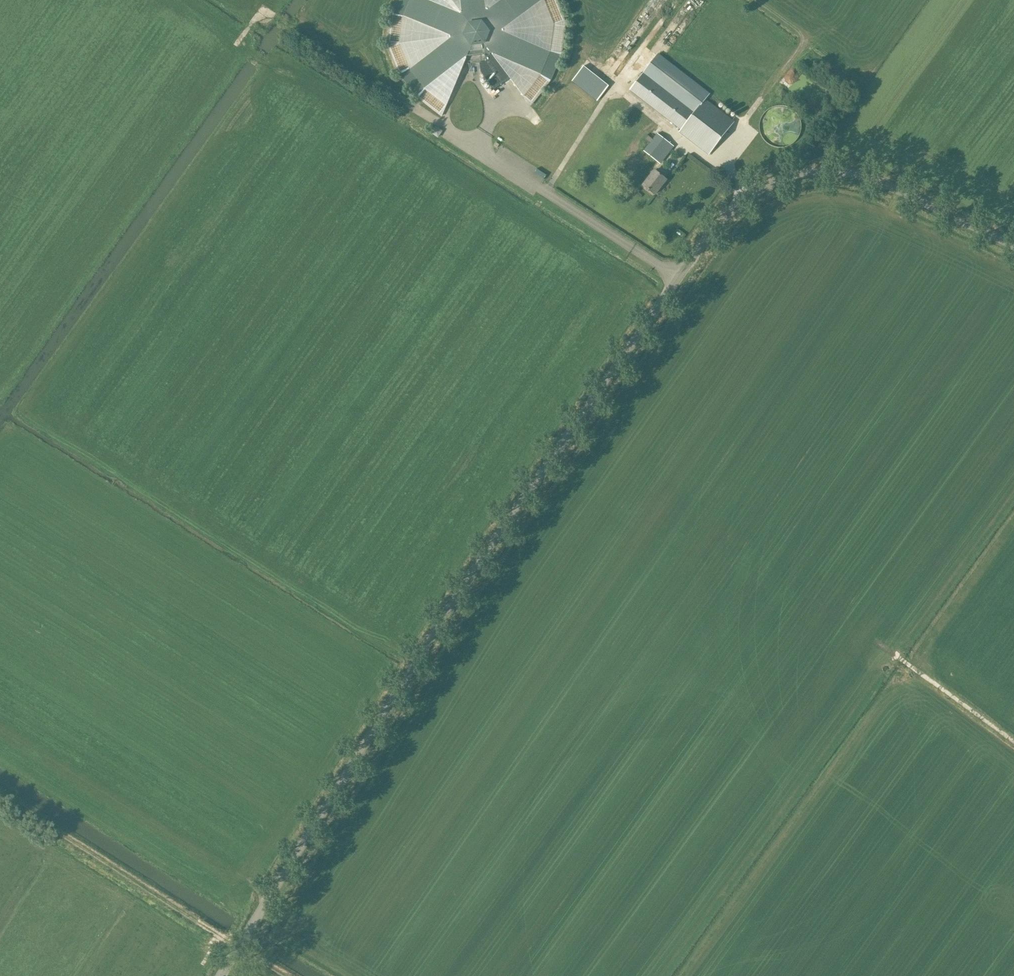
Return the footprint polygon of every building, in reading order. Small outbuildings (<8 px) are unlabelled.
[(442,116),(464,65),(486,61),(486,63),(502,84),(510,78),(531,106),(551,80),(562,55),(566,23),(557,0),(398,0),(392,13),(388,45),(400,75),(416,97),(442,116)] [(571,78),(599,97),(607,85),(579,66),(571,78)] [(644,72),(630,90),(681,129),(679,132),(709,155),(736,122),(705,98),(694,112),(644,72)] [(761,121),(760,126),(760,131),(762,135),(764,139),(768,143),(772,145),(776,147),(781,147),(786,147),(791,145),(795,142),(798,139),(800,134),(802,130),(802,125),(801,120),(799,116),(796,112),(792,109),(787,107),(783,106),(778,106),(773,107),(769,109),(765,113),(762,116),(761,121)] [(653,139),(650,142),(643,151),(658,162),(671,143),(658,133),(653,139)] [(643,185),(655,195),(667,179),(655,170),(643,185)]
